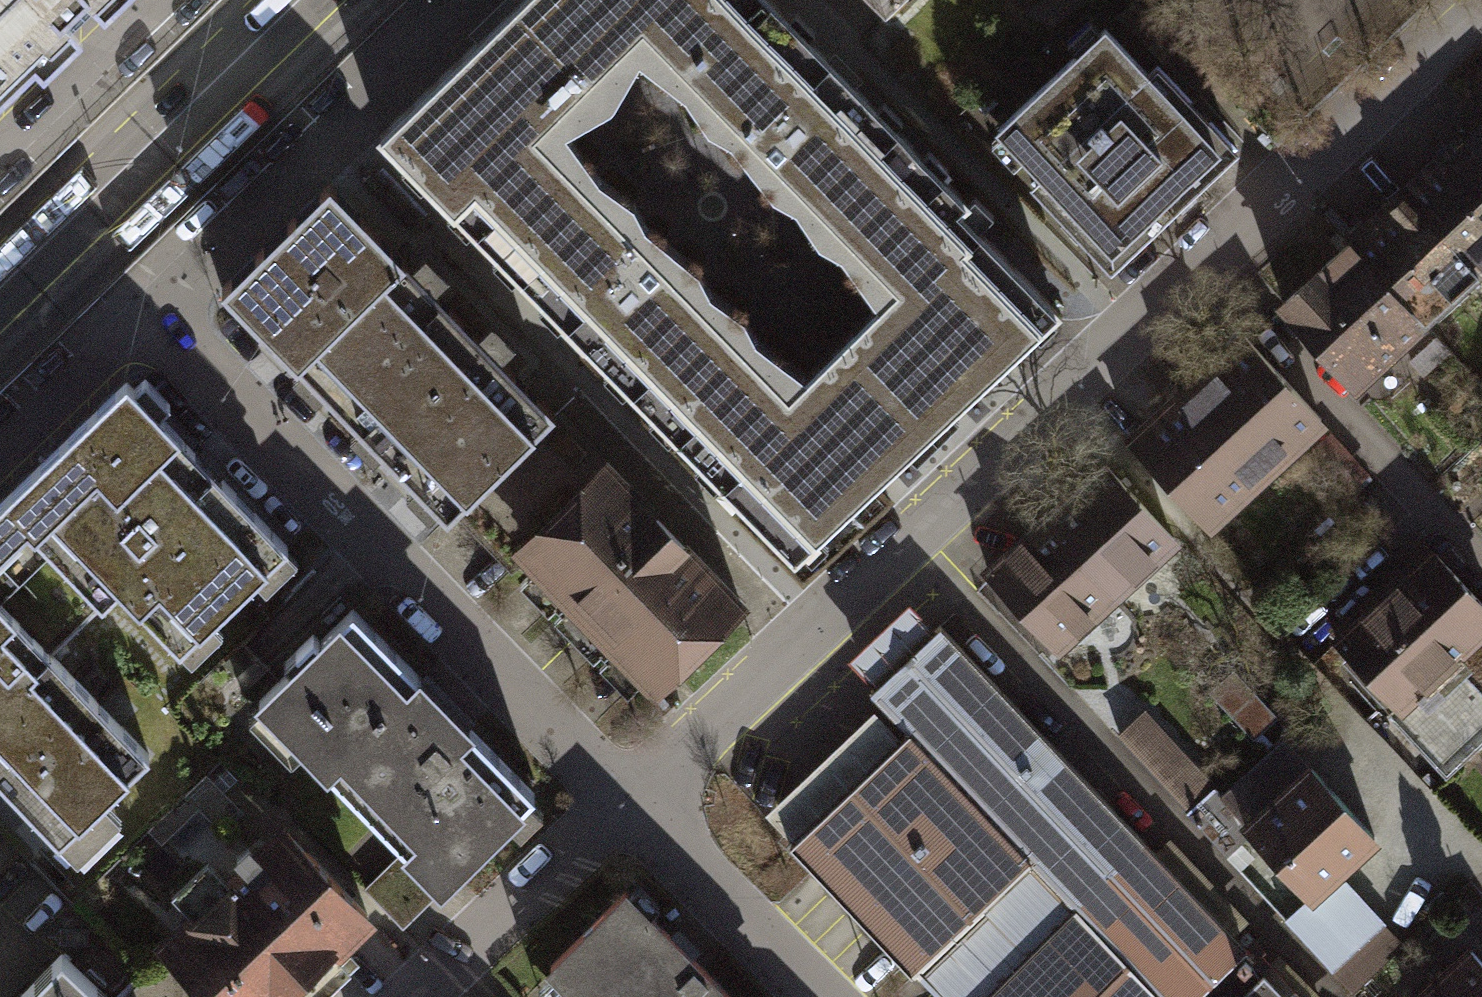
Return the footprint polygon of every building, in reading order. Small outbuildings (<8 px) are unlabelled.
[(35,65),(44,74),(78,41),(68,30),(92,7),(103,18),(122,0),(0,0),(0,99),(35,65)] [(510,12),(577,80),(638,20),(909,296),(848,355),(923,432),(1055,303),(969,216),(975,210),(769,0),(523,0),(510,12)] [(886,19),(906,0),(868,0),(886,19)] [(510,12),(384,136),(798,554),(923,432),(848,355),(794,409),(522,133),(577,80),(510,12)] [(1153,80),(1106,30),(1000,130),(1046,179),(1036,188),(1118,275),(1244,157),(1162,71),(1153,80)] [(1403,195),(1474,269),(1481,262),(1481,119),(1403,195)] [(310,367),(414,264),(336,186),(232,289),(310,367)] [(1403,195),(1350,245),(1421,319),(1474,269),(1403,195)] [(1350,245),(1287,305),(1358,379),(1421,319),(1350,245)] [(478,501),(565,415),(414,264),(310,367),(461,518),(478,501)] [(1132,441),(1213,530),(1326,427),(1246,338),(1132,441)] [(183,655),(292,550),(223,479),(210,492),(189,470),(203,457),(164,417),(170,410),(143,382),(136,389),(128,380),(4,499),(108,607),(123,593),(183,655)] [(744,596),(565,415),(478,501),(655,682),(744,596)] [(1104,468),(1045,523),(1118,601),(1177,548),(1104,468)] [(4,499),(0,503),(0,779),(61,842),(151,755),(56,657),(108,607),(4,499)] [(1045,523),(990,575),(1063,653),(1118,601),(1045,523)] [(1436,550),(1333,643),(1451,774),(1469,758),(1481,746),(1481,655),(1477,650),(1481,645),(1481,601),(1436,550)] [(539,794),(351,612),(260,705),(448,887),(539,794)] [(943,632),(871,696),(912,738),(791,847),(937,996),(1283,996),(1245,960),(1249,955),(943,632)] [(1212,694),(1236,720),(1258,699),(1234,673),(1212,694)] [(1250,736),(1267,755),(1291,731),(1274,713),(1250,736)] [(1122,738),(1190,810),(1215,787),(1147,715),(1122,738)] [(1469,758),(1481,772),(1481,746),(1469,758)] [(1379,845),(1312,773),(1249,831),(1316,903),(1379,845)] [(151,831),(165,846),(203,809),(220,827),(240,808),(209,775),(151,831)] [(1215,787),(1190,810),(1213,836),(1239,813),(1215,787)] [(368,922),(281,831),(170,937),(180,947),(160,966),(190,996),(289,996),(368,922)] [(1388,926),(1351,885),(1299,933),(1337,973),(1388,926)] [(628,893),(551,969),(579,996),(732,996),(628,893)] [(60,953),(18,996),(106,996),(60,953)] [(1470,953),(1423,996),(1481,996),(1481,966),(1470,953)]
